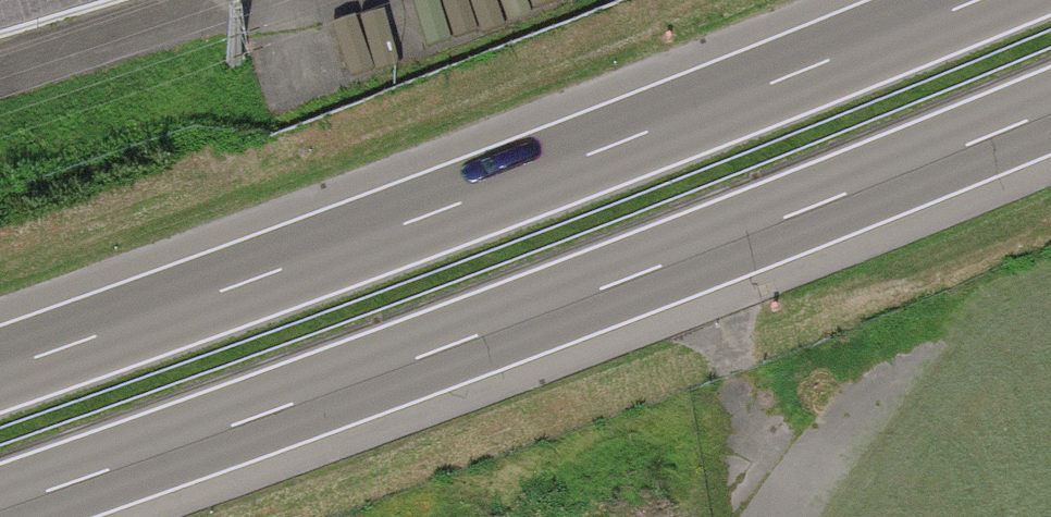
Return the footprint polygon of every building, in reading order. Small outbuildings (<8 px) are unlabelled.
[(99,0),(0,0),(0,30),(99,0)]
